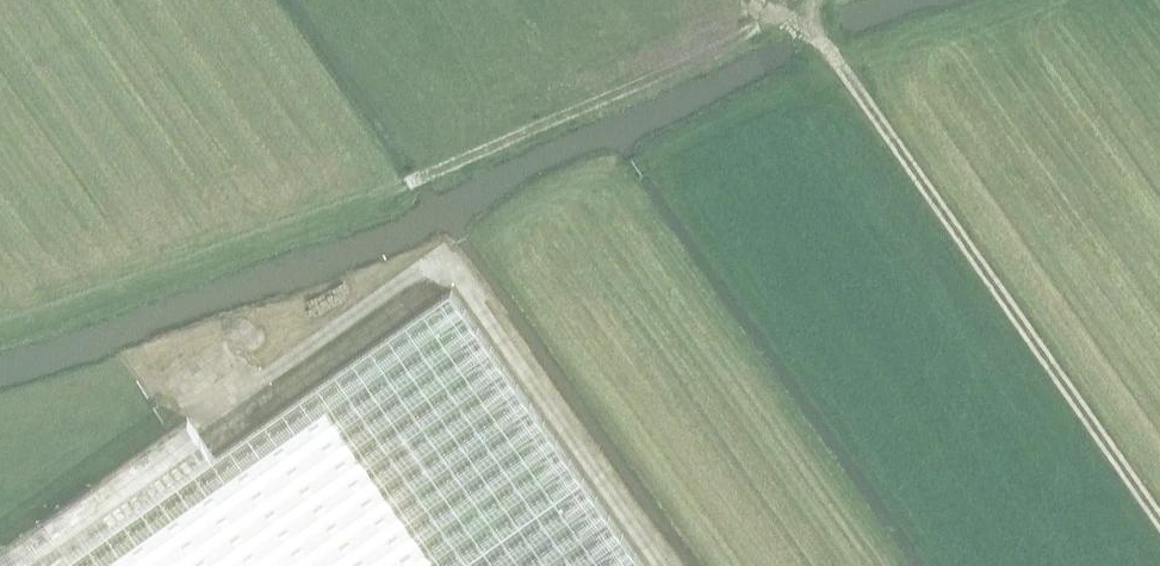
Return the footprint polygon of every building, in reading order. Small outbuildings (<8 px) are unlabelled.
[(451,289),(213,457),(190,419),(168,431),(0,550),(0,565),(646,565),(451,289)]
